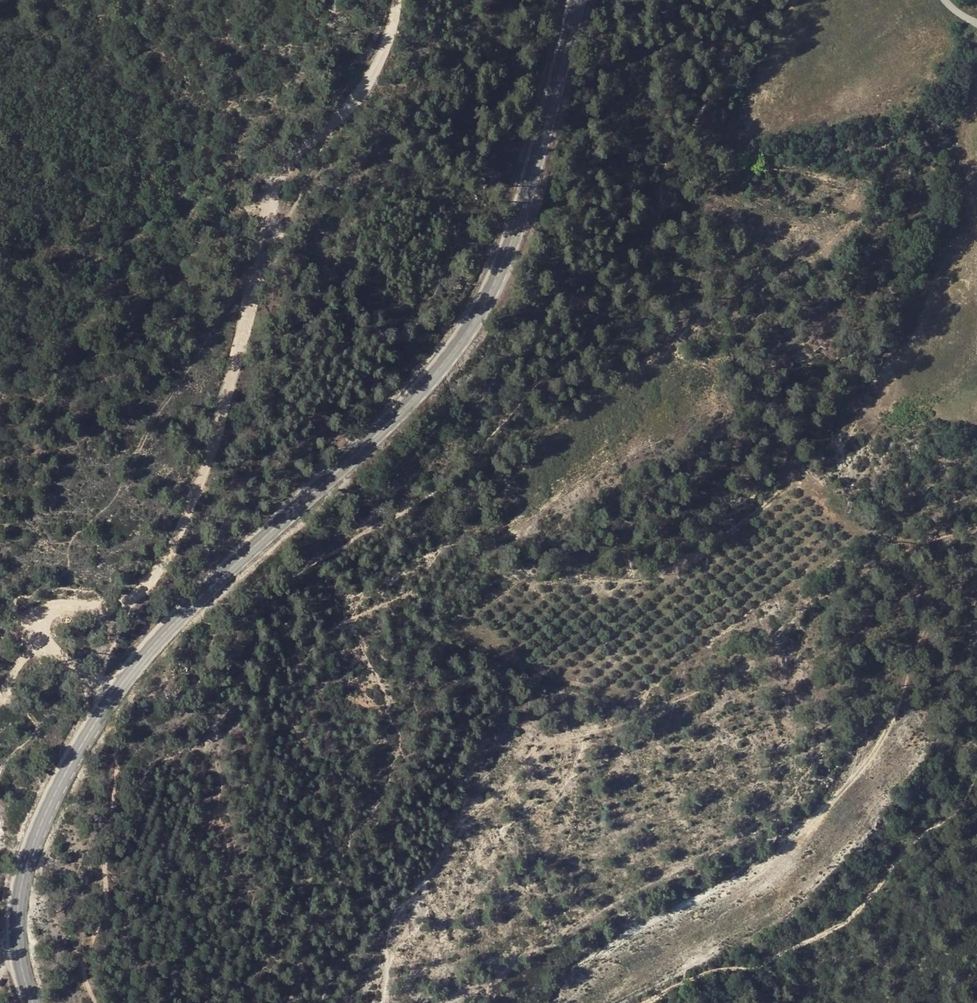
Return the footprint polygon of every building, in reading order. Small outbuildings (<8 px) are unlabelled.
[(113,658),(121,663),(127,655),(120,650),(113,658)]
